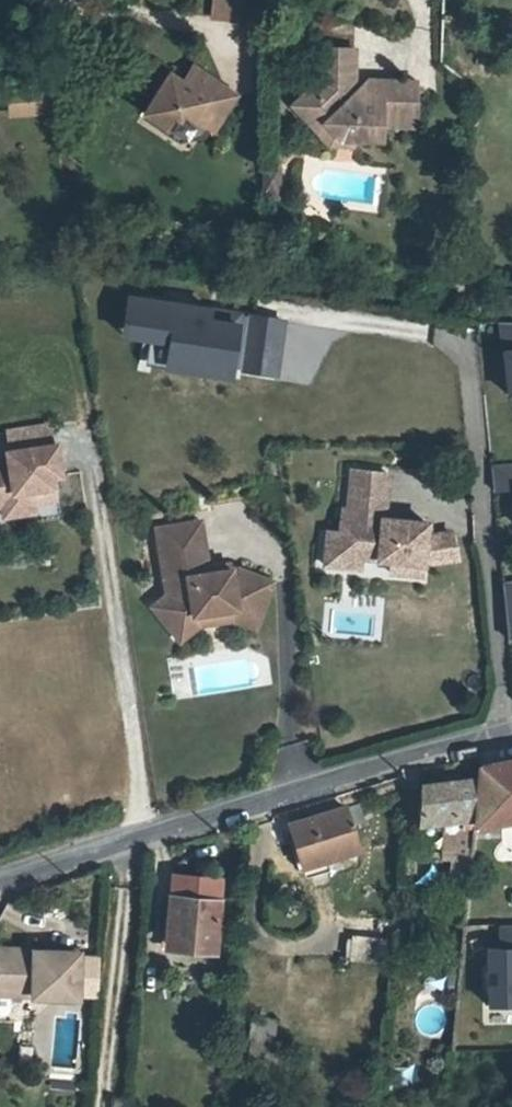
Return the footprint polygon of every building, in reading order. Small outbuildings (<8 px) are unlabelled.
[(245,0),(215,0),(214,20),(244,21),(245,0)] [(317,84),(309,93),(322,105),(312,115),(325,125),(328,123),(343,136),(372,136),(387,137),(388,119),(418,119),(419,81),(390,82),(391,94),(356,94),(354,49),(317,49),(317,84)] [(210,74),(185,61),(176,77),(201,70),(204,76),(210,74)] [(141,111),(164,123),(170,111),(176,113),(180,109),(197,118),(209,125),(230,86),(210,74),(204,76),(201,70),(176,77),(164,70),(141,111)] [(367,82),(356,94),(391,94),(390,82),(367,82)] [(322,105),(309,93),(296,106),(334,144),(371,144),(372,136),(343,136),(328,123),(325,125),(312,115),(322,105)] [(170,111),(164,123),(161,128),(179,139),(187,137),(197,118),(180,109),(176,113),(170,111)] [(263,202),(280,202),(280,175),(263,175),(263,202)] [(171,342),(167,370),(239,380),(240,374),(278,379),(286,321),(132,300),(126,336),(171,342)] [(511,399),(511,324),(499,324),(511,399)] [(2,450),(4,461),(0,462),(0,514),(19,512),(18,502),(28,501),(51,497),(48,475),(56,474),(52,443),(2,450)] [(413,563),(415,549),(425,549),(448,544),(442,519),(417,524),(419,510),(375,507),(379,462),(342,459),(339,498),(333,498),(331,522),(329,542),(351,544),(351,547),(382,550),(381,561),(413,563)] [(493,466),(495,491),(511,489),(511,465),(493,466)] [(29,510),(28,501),(18,502),(19,512),(29,510)] [(153,527),(154,538),(199,531),(198,519),(153,527)] [(351,544),(329,542),(331,522),(318,520),(315,554),(350,556),(351,547),(351,544)] [(234,614),(254,622),(270,581),(235,566),(206,571),(199,531),(154,538),(164,597),(150,608),(171,635),(191,620),(190,616),(232,608),(234,614)] [(504,583),(509,641),(511,640),(511,583),(504,583)] [(191,620),(171,635),(176,640),(195,624),(231,619),(252,627),(254,622),(234,614),(232,608),(190,616),(191,620)] [(471,864),(469,880),(500,880),(498,866),(505,864),(500,823),(511,821),(511,760),(479,768),(479,781),(477,827),(475,827),(474,833),(471,864)] [(477,827),(479,781),(421,784),(421,821),(446,820),(447,833),(474,833),(475,827),(477,827)] [(350,808),(298,823),(311,864),(363,849),(350,808)] [(469,880),(471,864),(453,864),(449,904),(467,906),(469,880)] [(170,902),(167,949),(213,953),(216,906),(170,902)] [(496,924),(497,947),(482,947),(484,1011),(507,1010),(507,1022),(511,1021),(511,924),(496,924)] [(358,934),(355,958),(390,962),(393,937),(358,934)] [(23,992),(24,954),(0,952),(0,1018),(8,1019),(13,1014),(13,997),(14,991),(23,992)] [(24,954),(23,992),(35,992),(35,999),(81,1002),(81,992),(101,993),(104,956),(54,953),(54,955),(24,954)] [(13,997),(35,999),(35,992),(23,992),(14,991),(13,997)] [(101,1003),(101,993),(81,992),(81,1002),(101,1003)]
